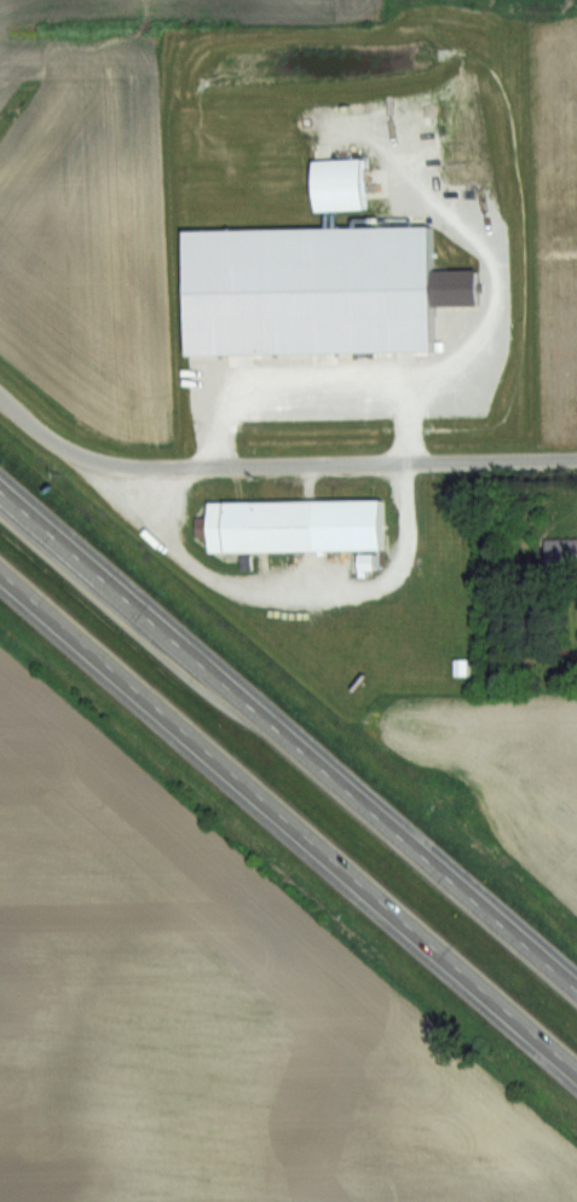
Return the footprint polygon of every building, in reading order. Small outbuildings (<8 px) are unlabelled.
[(365,158),(311,160),(312,211),(367,210),(365,158)] [(385,551),(384,499),(206,501),(206,553),(385,551)] [(576,562),(576,537),(544,537),(544,562),(576,562)]
